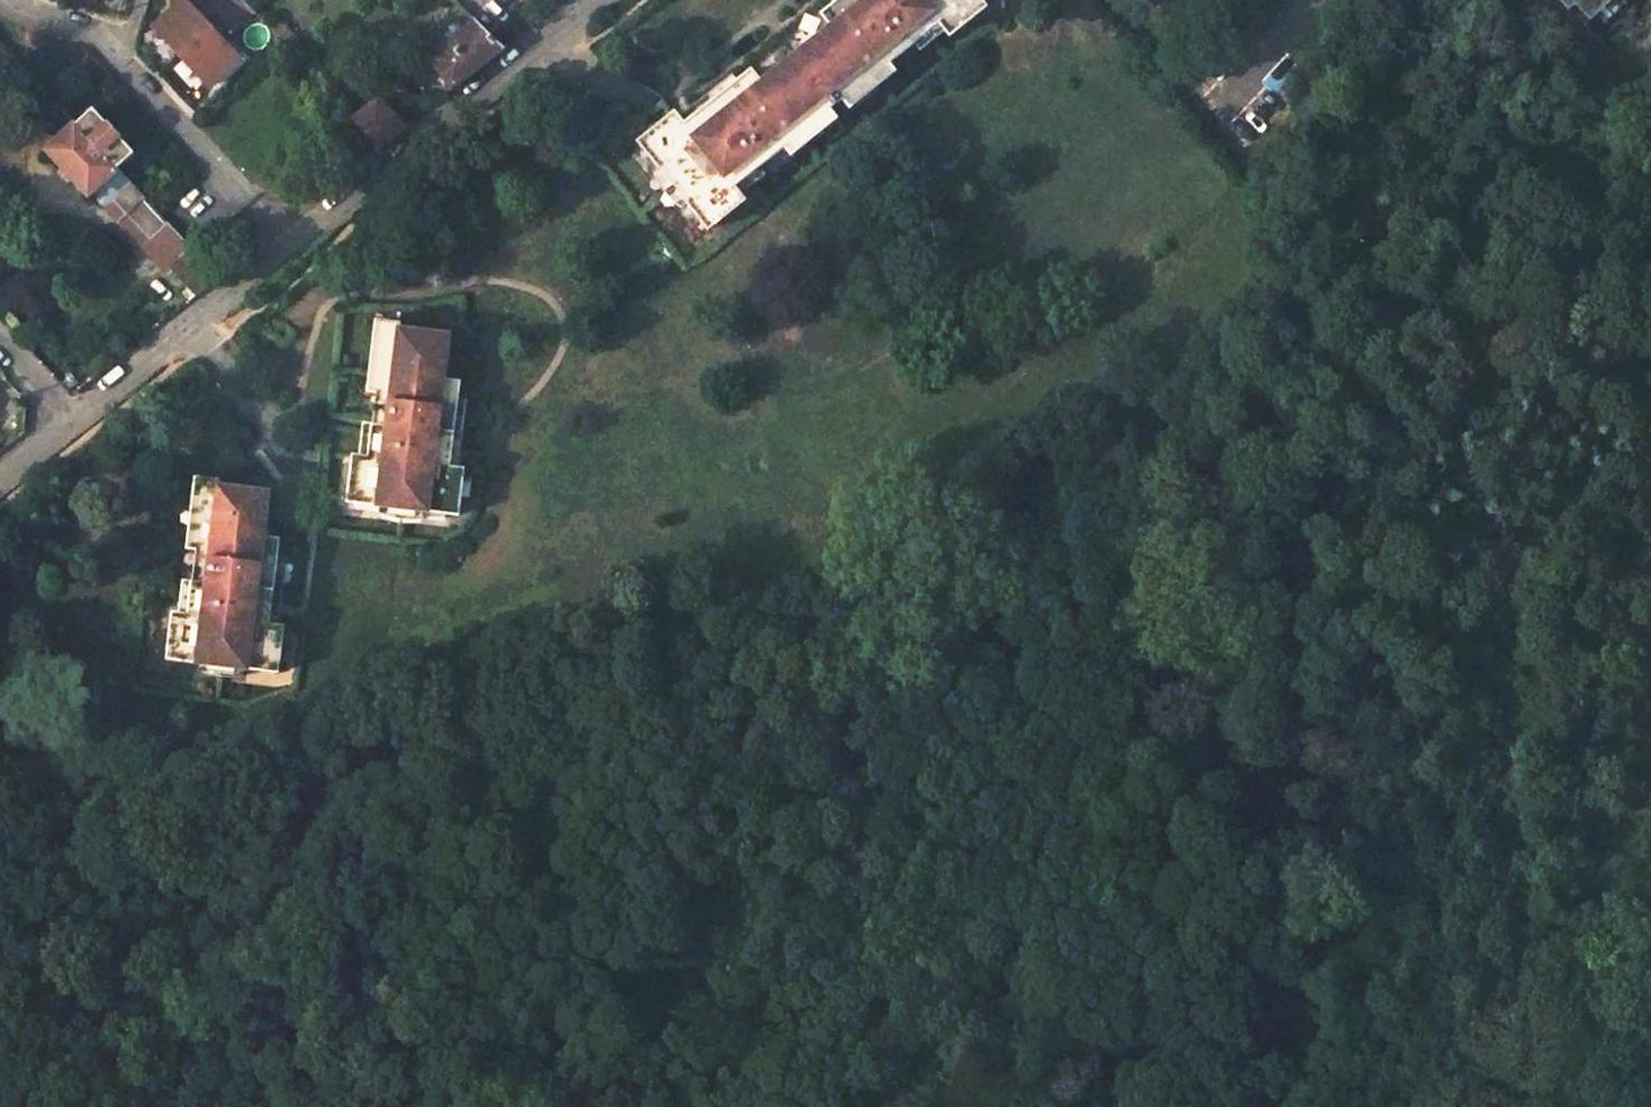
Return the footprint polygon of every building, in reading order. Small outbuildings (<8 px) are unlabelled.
[(204,10),(215,0),(195,0),(204,10)] [(638,143),(708,228),(743,198),(733,186),(936,23),(946,35),(981,6),(976,0),(835,0),(819,13),(827,25),(808,41),(801,44),(795,48),(790,51),(785,55),(781,59),(778,62),(774,68),(757,82),(747,71),(683,123),(675,113),(638,143)] [(1565,11),(1576,2),(1590,18),(1609,0),(1555,0),(1565,11)] [(161,43),(217,101),(248,72),(191,13),(161,43)] [(502,49),(471,18),(470,20),(424,63),(451,90),(502,49)] [(403,128),(377,99),(352,121),(362,133),(377,149),(403,128)] [(91,191),(104,206),(165,270),(168,267),(194,296),(217,276),(155,208),(117,167),(134,151),(94,107),(46,149),(88,194),(91,191)] [(362,133),(352,121),(344,127),(350,135),(354,132),(358,137),(362,133)] [(367,386),(377,388),(384,322),(392,323),(392,318),(375,316),(367,386)] [(352,454),(347,499),(456,509),(461,465),(456,464),(434,462),(438,428),(451,429),(454,391),(456,376),(443,375),(448,329),(392,323),(384,322),(377,388),(373,420),(369,456),(359,454),(352,454)] [(463,392),(454,391),(451,429),(438,428),(434,462),(456,464),(463,392)] [(373,420),(363,419),(359,454),(369,456),(373,420)] [(189,547),(199,548),(207,482),(214,483),(214,477),(197,476),(189,547)] [(175,615),(169,660),(278,672),(283,624),(278,624),(257,622),(260,587),(272,589),(276,552),(277,536),(266,535),(270,490),(214,483),(207,482),(199,548),(195,583),(191,617),(181,616),(175,615)] [(257,622),(278,624),(285,553),(276,552),(272,589),(260,587),(257,622)] [(195,583),(185,582),(181,616),(191,617),(195,583)]
